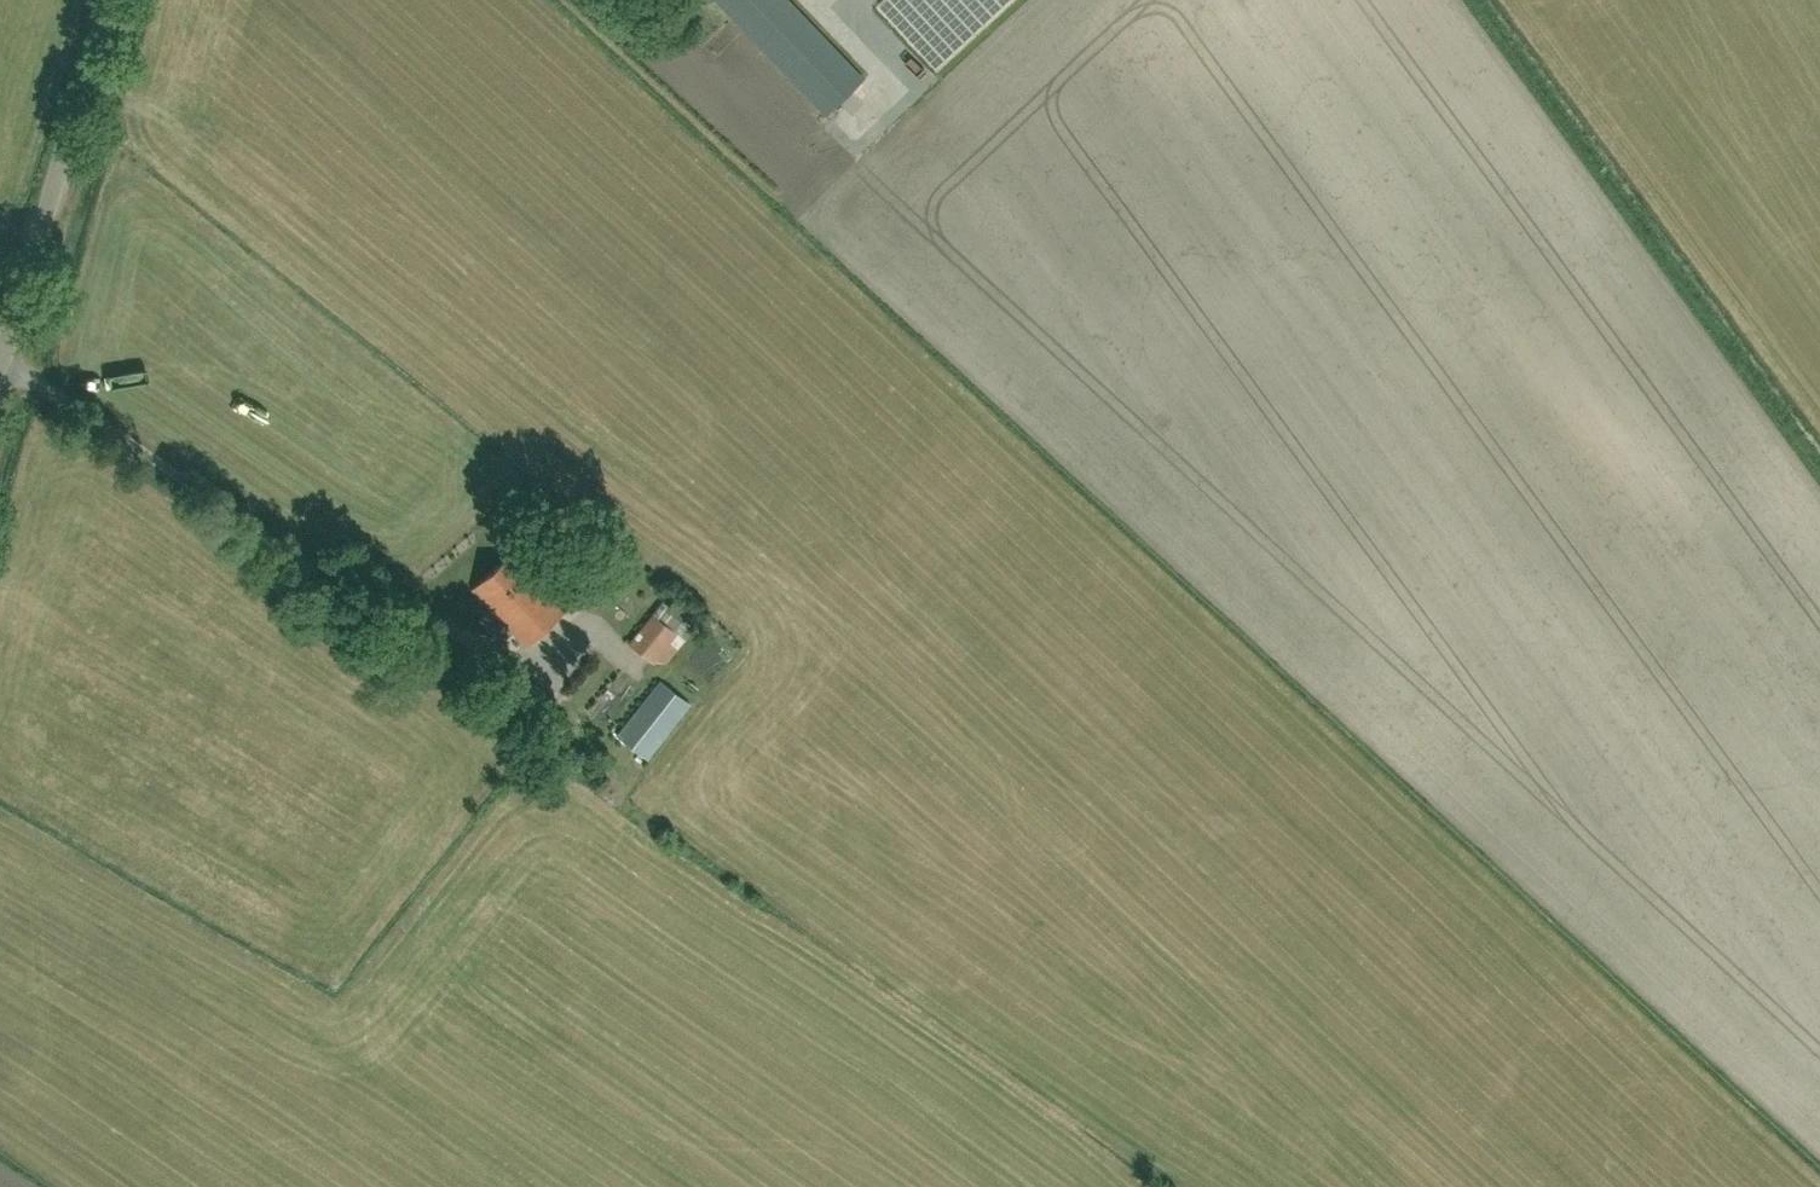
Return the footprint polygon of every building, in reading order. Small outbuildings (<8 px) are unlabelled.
[(865,79),(790,0),(719,0),(828,115),(865,79)] [(883,0),(849,0),(844,6),(863,23),(883,0)] [(528,646),(567,610),(514,554),(476,589),(528,646)] [(654,662),(677,632),(656,615),(633,645),(654,662)] [(532,718),(549,695),(516,672),(500,695),(532,718)] [(650,761),(693,705),(661,680),(618,736),(650,761)] [(611,717),(633,690),(621,681),(599,707),(611,717)]
